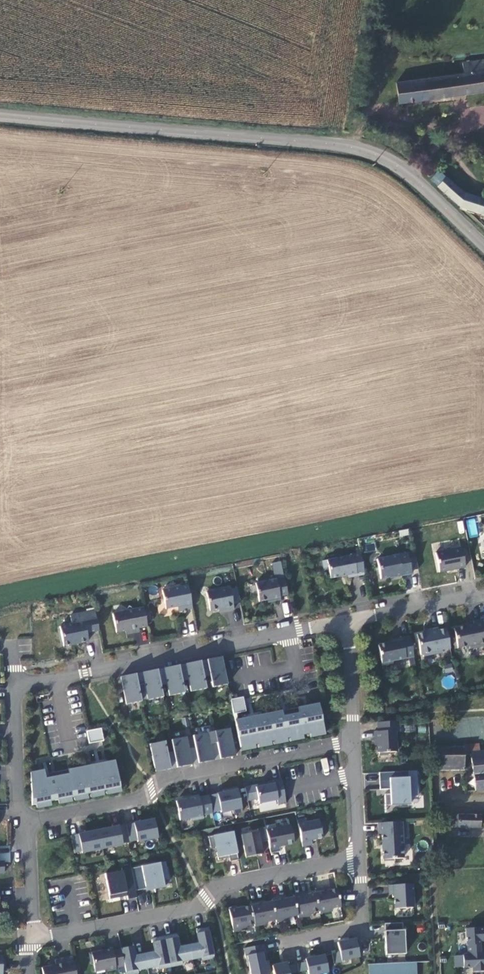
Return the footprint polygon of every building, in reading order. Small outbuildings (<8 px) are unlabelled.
[(467,56),(469,68),(400,77),(403,98),(483,87),(483,54),(467,56)] [(434,176),(454,196),(469,205),(483,209),(483,193),(467,189),(443,167),(434,176)] [(466,520),(470,538),(478,536),(474,518),(466,520)] [(459,539),(432,545),(436,574),(465,568),(459,539)] [(406,552),(374,558),(377,581),(412,575),(406,552)] [(359,553),(325,559),(328,580),(362,572),(359,553)] [(287,596),(280,561),(267,564),(271,578),(248,583),(254,603),(287,596)] [(186,584),(160,589),(163,610),(176,607),(177,611),(192,610),(186,584)] [(236,586),(205,591),(208,613),(240,606),(236,586)] [(287,602),(281,604),(284,617),(290,616),(287,602)] [(143,606),(110,612),(114,636),(147,627),(143,606)] [(94,609),(68,614),(69,618),(56,622),(60,646),(88,641),(86,633),(99,631),(94,609)] [(451,626),(457,651),(483,645),(483,618),(451,626)] [(442,627),(417,631),(422,656),(447,652),(442,627)] [(407,636),(379,643),(384,666),(413,659),(407,636)] [(30,638),(17,640),(18,652),(32,651),(30,638)] [(208,688),(227,684),(222,655),(204,658),(208,688)] [(181,663),(188,692),(204,689),(198,659),(181,663)] [(161,667),(167,695),(183,692),(177,664),(161,667)] [(139,672),(145,700),(161,696),(156,668),(139,672)] [(134,673),(118,676),(123,705),(139,701),(134,673)] [(243,696),(230,699),(233,714),(246,711),(243,696)] [(324,734),(318,701),(294,708),(295,712),(280,714),(279,710),(232,720),(240,752),(324,734)] [(399,722),(376,723),(373,753),(396,752),(399,722)] [(229,727),(211,730),(217,759),(235,755),(229,727)] [(101,728),(85,730),(87,744),(103,740),(101,728)] [(207,731),(190,735),(195,763),(212,759),(207,731)] [(184,736),(168,739),(174,768),(190,764),(184,736)] [(165,741),(148,744),(154,773),(171,769),(165,741)] [(462,743),(433,741),(431,763),(463,765),(462,753),(462,743)] [(462,753),(472,752),(473,786),(483,786),(483,755),(483,751),(477,751),(477,741),(462,742),(462,743),(462,753)] [(46,768),(27,772),(30,812),(120,791),(114,760),(65,769),(65,771),(47,774),(46,768)] [(418,795),(416,770),(378,772),(379,789),(386,788),(389,806),(410,805),(409,797),(418,795)] [(283,803),(281,778),(272,779),(272,782),(252,787),(256,804),(276,800),(276,805),(283,803)] [(241,808),(238,788),(209,794),(211,814),(241,808)] [(209,794),(173,800),(178,821),(211,814),(209,794)] [(450,825),(459,825),(480,825),(479,812),(450,812),(450,825)] [(157,837),(153,818),(130,822),(135,842),(157,837)] [(323,837),(320,819),(296,823),(302,847),(313,846),(312,840),(323,837)] [(409,844),(408,821),(377,822),(380,859),(403,859),(402,844),(409,844)] [(128,843),(125,824),(95,829),(99,849),(128,843)] [(295,843),(291,824),(264,828),(269,852),(280,851),(280,847),(295,843)] [(95,829),(75,833),(79,854),(99,849),(95,829)] [(262,854),(258,831),(239,834),(245,858),(262,854)] [(238,859),(234,832),(210,835),(217,858),(229,855),(230,861),(238,859)] [(143,891),(163,888),(162,881),(169,879),(166,861),(137,866),(143,891)] [(131,868),(96,875),(99,895),(110,898),(120,897),(126,900),(138,898),(131,868)] [(412,884),(389,884),(389,894),(391,894),(392,909),(414,908),(412,884)] [(340,908),(337,887),(311,892),(317,912),(340,908)] [(317,912),(311,892),(293,897),(296,916),(317,912)] [(296,916),(293,897),(269,901),(273,921),(296,916)] [(273,921),(269,901),(247,905),(252,926),(273,921)] [(247,905),(227,909),(233,933),(247,930),(246,927),(252,926),(247,905)] [(404,923),(384,923),(384,930),(381,930),(382,955),(405,954),(404,923)] [(208,927),(196,929),(200,961),(214,958),(208,927)] [(463,928),(465,952),(460,953),(460,968),(469,968),(468,972),(483,971),(483,953),(480,953),(481,943),(483,943),(483,927),(463,928)] [(178,946),(175,933),(162,936),(169,968),(182,965),(182,961),(198,958),(194,942),(178,946)] [(169,968),(162,936),(150,938),(156,970),(169,968)] [(360,956),(357,938),(335,942),(336,953),(331,954),(334,963),(360,956)] [(242,947),(247,973),(270,973),(268,964),(265,945),(242,947)] [(134,946),(118,947),(125,973),(136,973),(138,973),(137,970),(155,966),(151,951),(136,954),(134,946)] [(118,947),(88,952),(92,973),(123,968),(118,947)] [(325,955),(302,957),(306,973),(318,973),(329,971),(325,955)] [(39,967),(40,973),(75,973),(71,956),(53,959),(54,964),(39,967)] [(295,960),(268,964),(270,973),(291,973),(297,973),(295,960)] [(368,964),(368,973),(418,973),(418,961),(368,964)]
